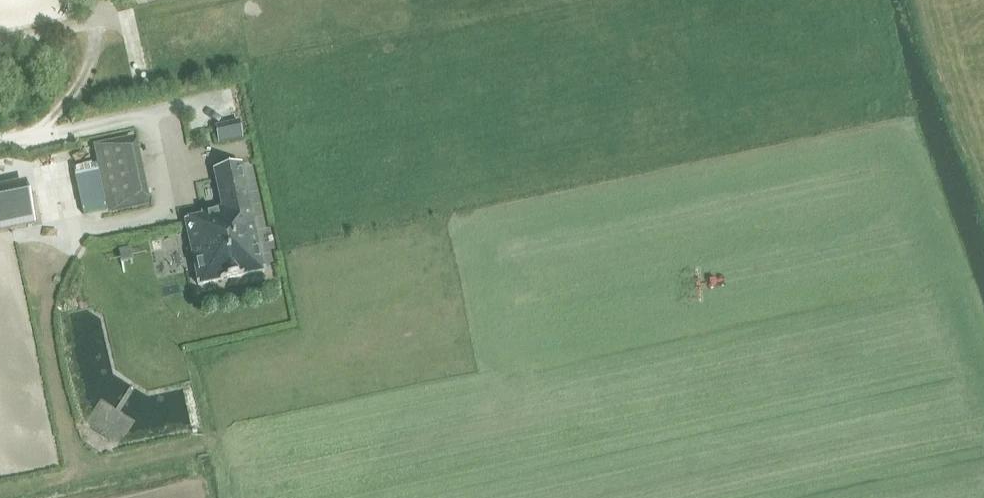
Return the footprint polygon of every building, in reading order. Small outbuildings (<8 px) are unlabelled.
[(238,121),(226,124),(230,140),(241,138),(238,121)] [(136,136),(93,145),(108,215),(150,206),(136,136)] [(264,271),(241,162),(212,168),(220,206),(200,210),(201,215),(183,219),(197,285),(264,271)] [(0,200),(0,232),(34,225),(27,194),(0,200)]
